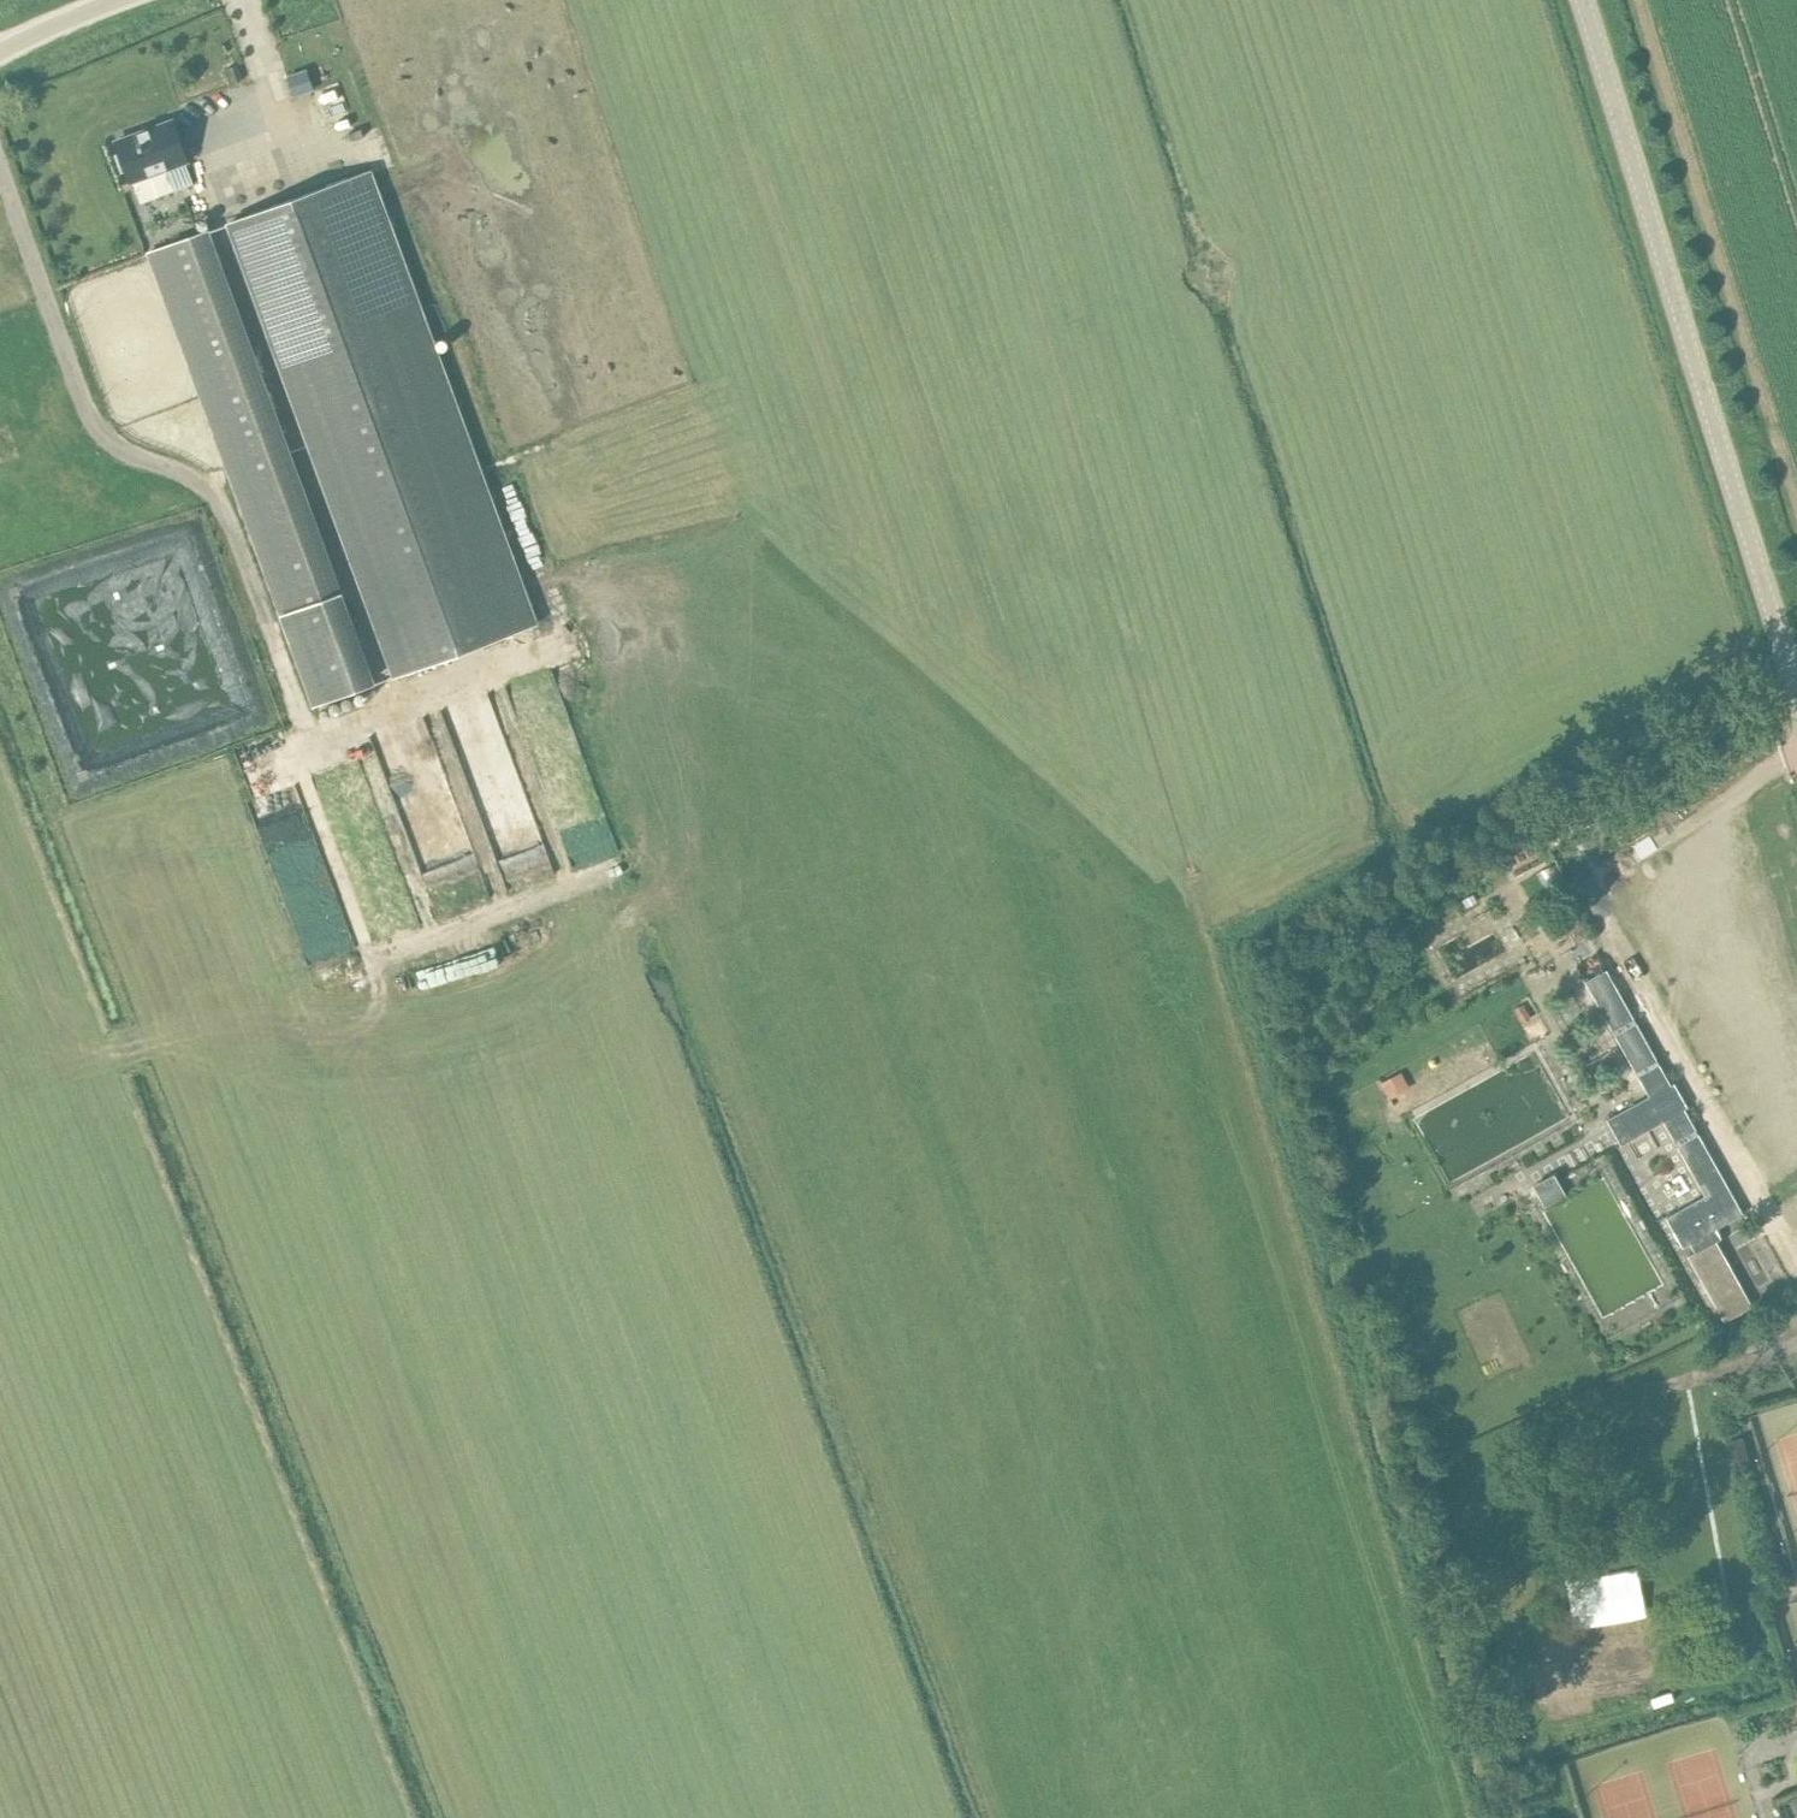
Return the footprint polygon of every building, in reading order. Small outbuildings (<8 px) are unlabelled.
[(240,65),(228,68),(233,83),(244,79),(240,65)] [(187,160),(172,120),(117,140),(121,151),(115,154),(122,172),(128,170),(132,181),(187,160)] [(399,674),(534,623),(368,171),(232,221),(399,674)] [(147,225),(144,237),(157,241),(161,229),(147,225)] [(150,251),(317,704),(367,685),(200,232),(150,251)] [(577,866),(622,847),(608,813),(563,832),(577,866)] [(1512,816),(1508,830),(1530,836),(1534,822),(1512,816)] [(1671,1085),(1607,970),(1586,981),(1636,1072),(1638,1070),(1651,1095),(1666,1087),(1671,1085)] [(1524,1004),(1514,1009),(1522,1024),(1532,1019),(1524,1004)] [(1384,1080),(1392,1097),(1416,1087),(1408,1070),(1384,1080)] [(1607,1119),(1621,1144),(1649,1129),(1652,1116),(1648,1108),(1634,1104),(1607,1119)] [(1706,1195),(1667,1217),(1683,1247),(1690,1243),(1695,1251),(1688,1255),(1724,1321),(1732,1318),(1752,1306),(1711,1232),(1743,1214),(1685,1109),(1680,1111),(1680,1112),(1665,1120),(1679,1144),(1678,1145),(1706,1195)] [(1533,1186),(1545,1207),(1566,1195),(1554,1174),(1533,1186)] [(1748,1436),(1738,1438),(1745,1465),(1755,1462),(1748,1436)] [(1672,1764),(1689,1817),(1737,1817),(1715,1749),(1701,1754),(1706,1772),(1688,1777),(1682,1760),(1672,1764)] [(1794,1817),(1796,1817),(1796,1799),(1788,1804),(1794,1817)]
